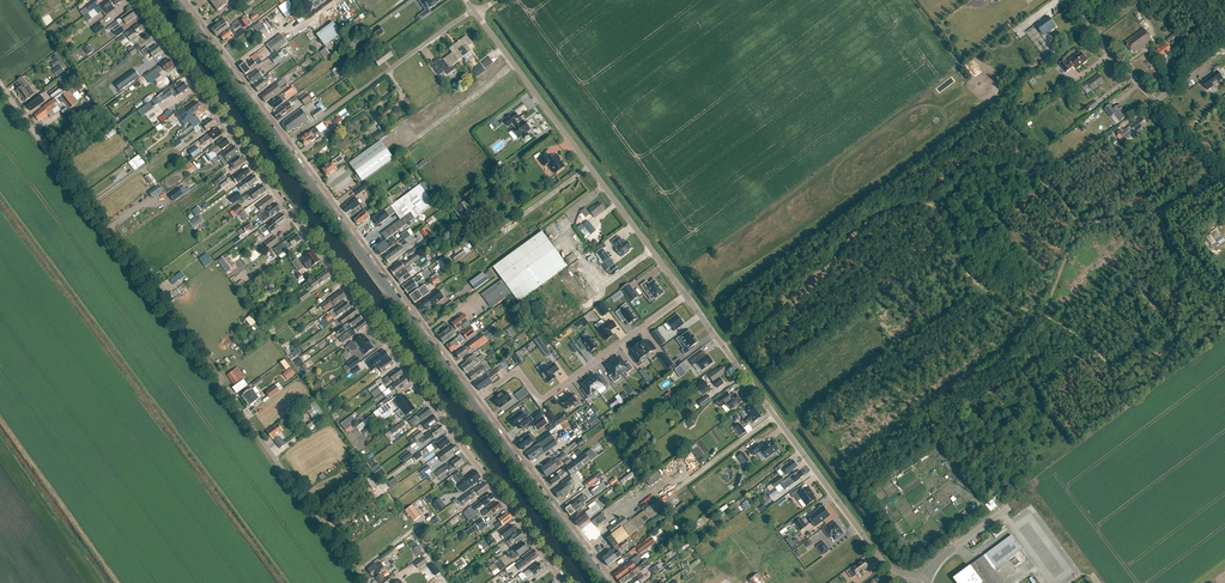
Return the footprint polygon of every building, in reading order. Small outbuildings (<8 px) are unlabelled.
[(90,11),(99,4),(96,0),(87,7),(90,11)] [(101,6),(103,9),(104,10),(102,11),(106,17),(111,13),(110,12),(115,10),(113,7),(115,6),(122,0),(110,0),(109,1),(108,1),(102,5),(101,6)] [(224,0),(211,0),(210,0),(210,1),(218,11),(228,4),(224,0)] [(288,0),(278,8),(283,14),(286,18),(292,14),(295,12),(292,8),(293,7),(288,0)] [(423,7),(426,5),(429,9),(433,6),(433,7),(436,4),(441,0),(418,0),(423,7)] [(251,12),(253,11),(249,6),(242,11),(246,16),(249,13),(251,12)] [(137,17),(132,10),(122,18),(122,17),(116,21),(119,24),(124,21),(127,24),(137,17)] [(305,20),(297,10),(295,12),(292,14),(299,24),(305,20)] [(92,19),(88,13),(84,17),(88,22),(92,19)] [(249,24),(245,18),(239,22),(244,29),(249,24)] [(1056,27),(1050,18),(1046,21),(1044,19),(1036,25),(1042,33),(1047,29),(1049,32),(1056,27)] [(230,28),(224,19),(211,29),(217,37),(230,28)] [(101,22),(92,28),(97,34),(105,28),(101,22)] [(146,27),(143,22),(142,22),(143,23),(140,25),(139,24),(127,32),(125,34),(128,38),(130,36),(136,32),(137,34),(142,30),(142,29),(146,27)] [(261,22),(251,29),(256,35),(265,28),(261,22)] [(334,24),(318,37),(325,46),(342,34),(334,24)] [(114,32),(117,37),(125,31),(121,26),(114,32)] [(230,39),(234,36),(233,36),(236,34),(234,31),(236,29),(234,26),(220,36),(222,39),(224,42),(225,42),(229,39),(230,39)] [(381,26),(372,30),(375,37),(384,34),(381,26)] [(1143,49),(1154,41),(1144,28),(1126,41),(1129,45),(1127,46),(1133,54),(1137,52),(1137,53),(1143,49)] [(267,45),(273,54),(288,43),(281,35),(267,45)] [(63,41),(66,45),(72,41),(69,36),(63,41)] [(467,36),(453,46),(462,58),(463,57),(466,61),(473,55),(471,52),(472,51),(468,47),(472,44),(467,36)] [(124,47),(130,42),(127,38),(121,42),(124,47)] [(1172,51),(1166,43),(1153,52),(1156,56),(1159,60),(1172,51)] [(83,48),(88,55),(93,52),(88,45),(83,48)] [(137,52),(141,49),(138,45),(134,48),(134,47),(134,48),(132,45),(128,49),(129,51),(125,54),(128,59),(132,56),(132,55),(137,51),(137,52)] [(150,54),(154,58),(162,52),(157,45),(150,51),(147,47),(142,51),(146,57),(150,54)] [(455,70),(452,66),(459,61),(458,60),(462,58),(453,46),(449,49),(452,53),(443,60),(439,63),(433,67),(439,76),(442,74),(441,72),(444,70),(448,75),(455,70)] [(320,53),(324,59),(330,55),(326,48),(320,53)] [(1055,54),(1052,51),(1045,57),(1047,60),(1055,54)] [(1084,55),(1082,52),(1078,56),(1076,54),(1069,60),(1067,62),(1065,60),(1059,64),(1066,73),(1072,68),(1071,67),(1073,66),(1076,69),(1088,60),(1087,59),(1087,58),(1086,56),(1084,55)] [(391,53),(376,63),(379,67),(394,56),(391,53)] [(278,54),(271,59),(275,64),(282,59),(278,54)] [(488,55),(479,62),(482,66),(491,60),(488,55)] [(251,71),(263,63),(259,57),(248,65),(246,62),(239,67),(246,75),(251,71)] [(161,71),(162,72),(164,70),(166,72),(174,66),(173,65),(174,65),(172,62),(171,63),(169,60),(158,67),(159,68),(151,73),(156,80),(161,76),(159,73),(161,71)] [(148,73),(155,68),(152,65),(145,70),(148,73)] [(480,65),(475,70),(476,71),(473,72),(473,73),(475,74),(476,77),(479,75),(485,70),(480,65)] [(57,77),(64,71),(60,66),(53,71),(57,77)] [(336,77),(341,73),(337,67),(332,71),(336,77)] [(1208,90),(1223,79),(1215,68),(1212,70),(1214,73),(1202,83),(1208,90)] [(132,77),(137,73),(134,69),(129,73),(132,77)] [(257,81),(257,82),(263,77),(258,70),(247,77),(252,84),(257,81)] [(271,77),(269,74),(253,86),(259,93),(268,86),(265,81),(266,80),(267,81),(271,77)] [(1101,84),(1104,82),(1099,75),(1087,83),(1086,82),(1081,86),(1084,91),(1085,90),(1087,94),(1092,91),(1101,85),(1101,84)] [(23,77),(18,81),(22,87),(16,91),(25,102),(32,97),(31,97),(35,94),(23,77)] [(272,98),(272,99),(283,91),(283,92),(289,87),(286,83),(283,85),(280,81),(267,92),(261,97),(266,103),(272,98)] [(178,92),(180,94),(188,88),(184,82),(177,87),(175,85),(157,98),(161,103),(173,94),(174,95),(178,92)] [(283,93),(284,93),(270,103),(275,109),(287,100),(285,97),(286,96),(294,90),(291,87),(283,93)] [(54,98),(54,99),(59,105),(64,101),(70,109),(79,102),(70,91),(67,93),(65,90),(54,98)] [(152,100),(151,98),(156,95),(154,92),(142,99),(145,104),(152,100)] [(300,99),(305,105),(312,100),(307,94),(300,99)] [(40,96),(27,105),(32,111),(45,102),(40,96)] [(39,121),(48,114),(51,118),(51,117),(55,114),(52,110),(59,105),(54,99),(39,110),(40,112),(35,116),(39,121)] [(1095,100),(1088,105),(1092,109),(1099,104),(1095,100)] [(197,102),(195,103),(195,102),(184,110),(183,108),(176,113),(185,125),(194,118),(191,115),(199,110),(198,109),(201,106),(197,102)] [(279,121),(294,110),(288,102),(273,113),(279,121)] [(1112,104),(1105,109),(1111,118),(1117,124),(1120,122),(1128,116),(1123,110),(1124,109),(1120,105),(1115,109),(1112,104)] [(325,114),(320,107),(311,113),(316,120),(325,114)] [(283,122),(284,123),(282,125),(289,133),(294,129),(294,130),(298,128),(309,120),(301,109),(283,122)] [(527,132),(530,130),(523,120),(520,123),(517,120),(519,119),(514,112),(504,120),(505,122),(509,126),(510,125),(511,125),(513,128),(511,129),(518,138),(521,136),(524,139),(529,135),(527,132)] [(337,126),(341,119),(337,116),(332,123),(337,126)] [(1124,140),(1133,134),(1134,135),(1141,130),(1140,129),(1147,124),(1142,118),(1127,129),(1120,135),(1124,140)] [(200,127),(204,133),(216,125),(211,119),(203,125),(200,127)] [(496,121),(492,124),(495,129),(500,126),(496,121)] [(314,136),(319,132),(320,133),(327,128),(323,122),(316,127),(316,128),(301,139),(306,146),(311,142),(312,142),(316,139),(314,136)] [(188,132),(193,128),(191,125),(186,128),(185,127),(181,129),(185,135),(189,132),(188,132)] [(214,140),(222,134),(222,133),(221,131),(220,131),(217,128),(200,141),(203,145),(206,143),(212,138),(214,140)] [(382,128),(373,136),(377,141),(386,134),(382,128)] [(174,149),(197,133),(194,129),(180,139),(171,145),(174,149)] [(116,134),(113,130),(105,135),(108,139),(116,134)] [(214,152),(221,148),(222,150),(230,144),(226,138),(211,150),(212,152),(213,153),(214,152)] [(381,141),(349,163),(362,181),(394,159),(381,141)] [(201,144),(194,149),(198,155),(205,150),(201,144)] [(224,163),(225,164),(240,153),(234,145),(221,155),(226,162),(224,163)] [(213,153),(212,152),(204,158),(203,157),(200,160),(204,165),(217,156),(214,152),(213,153)] [(546,154),(539,159),(545,166),(548,164),(556,174),(564,167),(559,160),(560,159),(556,155),(550,159),(546,154)] [(327,176),(328,177),(337,170),(334,166),(337,163),(338,164),(343,160),(340,156),(332,162),(332,161),(328,164),(325,166),(325,167),(322,169),(325,173),(324,174),(326,177),(327,176)] [(137,157),(129,163),(135,171),(143,165),(137,157)] [(232,171),(243,163),(239,157),(230,163),(233,167),(230,169),(232,171)] [(419,167),(421,170),(428,165),(426,162),(419,167)] [(245,176),(248,174),(251,172),(248,168),(244,171),(243,170),(233,178),(237,183),(246,177),(245,176)] [(154,183),(148,175),(145,178),(150,185),(154,183)] [(224,175),(213,183),(216,186),(226,178),(224,175)] [(251,179),(250,178),(239,186),(242,191),(248,186),(249,188),(256,183),(256,182),(258,180),(257,179),(258,178),(256,177),(255,176),(251,179)] [(221,188),(229,182),(227,179),(219,185),(221,188)] [(357,195),(365,189),(361,184),(353,190),(357,195)] [(262,185),(250,193),(250,192),(245,196),(247,200),(252,196),(255,200),(266,191),(262,185)] [(381,233),(386,240),(392,235),(434,204),(420,185),(416,188),(374,219),(379,225),(396,212),(395,212),(404,205),(410,212),(381,233)] [(179,188),(169,195),(174,202),(184,194),(179,188)] [(241,196),(238,192),(229,198),(233,203),(241,196)] [(509,204),(516,199),(511,193),(504,199),(509,204)] [(272,196),(268,199),(267,198),(257,205),(261,212),(270,205),(269,205),(275,201),(272,196)] [(395,202),(391,196),(385,200),(390,206),(395,202)] [(351,210),(352,211),(360,204),(354,197),(346,203),(347,204),(342,207),(347,213),(351,210)] [(261,219),(278,207),(275,203),(258,215),(261,219)] [(458,217),(468,211),(462,203),(453,210),(458,217)] [(601,203),(595,207),(595,206),(589,210),(589,211),(588,212),(585,208),(581,212),(585,218),(590,215),(591,214),(594,217),(604,210),(603,208),(604,207),(601,203)] [(240,205),(233,210),(237,215),(244,210),(240,205)] [(197,206),(192,210),(195,215),(201,211),(197,206)] [(369,216),(375,211),(372,206),(358,216),(359,217),(355,220),(356,221),(355,221),(357,224),(358,224),(359,224),(363,222),(363,223),(370,218),(369,216)] [(281,211),(278,207),(261,219),(264,222),(270,217),(271,218),(281,211)] [(239,215),(244,221),(249,217),(245,211),(239,215)] [(436,218),(442,214),(440,211),(426,220),(429,225),(437,220),(436,218)] [(281,223),(287,219),(286,218),(286,217),(285,215),(284,215),(282,214),(277,218),(276,217),(273,220),(273,221),(267,226),(272,233),(279,228),(278,227),(282,224),(281,223)] [(191,221),(195,227),(199,223),(195,218),(191,221)] [(596,231),(588,221),(583,225),(590,235),(596,231)] [(246,231),(252,226),(249,222),(243,227),(244,228),(246,231)] [(263,234),(269,230),(266,225),(259,230),(263,234)] [(1224,238),(1217,228),(1211,233),(1217,243),(1224,238)] [(400,235),(405,241),(411,236),(407,230),(400,235)] [(572,253),(563,260),(542,231),(493,267),(502,280),(482,295),(491,308),(512,293),(519,302),(577,259),(572,253)] [(301,240),(296,234),(289,240),(288,240),(284,243),(289,249),(292,246),(301,240)] [(1216,242),(1211,234),(1206,238),(1211,246),(1216,242)] [(397,243),(392,235),(386,240),(375,248),(376,249),(376,250),(377,251),(378,251),(381,255),(397,243)] [(272,247),(279,242),(276,237),(269,242),(272,247)] [(629,243),(628,243),(626,241),(624,243),(619,237),(612,242),(616,248),(615,249),(621,257),(629,251),(628,250),(632,248),(630,246),(630,245),(629,243)] [(465,247),(452,256),(455,262),(470,251),(469,250),(473,247),(468,239),(462,243),(465,247)] [(389,264),(406,252),(401,246),(385,258),(389,264)] [(601,247),(595,251),(602,261),(608,257),(601,247)] [(308,269),(312,267),(320,261),(313,252),(301,260),(308,269)] [(395,276),(406,269),(405,268),(407,268),(420,258),(417,253),(404,263),(403,263),(402,264),(400,261),(395,266),(394,267),(391,270),(395,276)] [(291,262),(298,272),(304,268),(297,258),(291,262)] [(445,270),(448,267),(442,258),(438,261),(440,264),(445,270)] [(404,281),(405,282),(411,277),(408,273),(413,270),(411,266),(400,274),(400,275),(396,278),(401,284),(404,281)] [(327,271),(306,287),(308,289),(312,287),(313,288),(320,283),(321,285),(331,277),(327,271)] [(181,272),(170,280),(173,285),(184,276),(181,272)] [(408,294),(418,287),(416,285),(424,279),(420,273),(416,277),(414,279),(403,287),(408,294)] [(470,282),(475,290),(489,281),(483,273),(470,282)] [(434,285),(439,281),(436,276),(431,281),(434,285)] [(244,283),(242,280),(236,284),(236,283),(234,285),(237,290),(239,288),(238,287),(244,283)] [(664,293),(654,280),(649,284),(647,281),(640,286),(644,290),(647,288),(655,299),(664,293)] [(186,283),(166,295),(168,299),(188,287),(186,283)] [(628,284),(621,289),(631,302),(638,297),(628,284)] [(415,304),(430,293),(429,290),(430,289),(428,287),(427,287),(425,285),(409,296),(415,304)] [(422,303),(418,306),(422,311),(432,304),(434,306),(444,298),(438,290),(421,302),(422,303)] [(301,302),(311,295),(308,291),(298,298),(301,302)] [(329,300),(321,306),(323,308),(325,311),(332,305),(334,307),(343,300),(342,300),(346,297),(342,291),(329,300)] [(445,307),(448,311),(455,305),(452,301),(445,307)] [(335,311),(334,309),(330,312),(334,318),(336,318),(351,308),(347,302),(339,308),(335,311)] [(629,324),(636,319),(629,308),(623,312),(621,309),(616,313),(621,320),(624,317),(629,324)] [(350,319),(350,320),(353,317),(358,313),(355,309),(340,320),(343,324),(350,319)] [(335,321),(330,314),(325,318),(319,322),(324,328),(330,324),(330,325),(335,321)] [(682,322),(680,319),(681,319),(677,314),(677,315),(667,322),(674,331),(684,324),(682,322)] [(245,319),(251,327),(256,323),(250,315),(245,319)] [(363,319),(359,315),(349,322),(336,331),(339,335),(351,326),(352,327),(363,319)] [(444,343),(457,334),(455,331),(456,330),(457,330),(469,321),(465,315),(452,324),(453,325),(442,332),(443,333),(439,336),(444,343)] [(584,318),(575,323),(578,327),(583,324),(584,326),(587,324),(584,318)] [(364,321),(348,333),(347,332),(343,336),(347,341),(351,337),(360,331),(367,325),(364,321)] [(597,329),(606,341),(613,336),(610,331),(616,326),(612,321),(606,325),(605,324),(597,329)] [(476,332),(474,329),(475,328),(472,324),(461,333),(467,339),(476,332)] [(471,349),(471,350),(473,348),(475,351),(498,334),(492,327),(468,346),(465,348),(456,354),(460,360),(469,353),(468,352),(471,349)] [(661,337),(656,330),(652,333),(657,340),(661,337)] [(683,335),(680,337),(687,347),(682,350),(685,355),(692,350),(691,348),(694,346),(698,342),(689,330),(683,335)] [(365,355),(373,348),(364,335),(353,343),(357,348),(359,346),(365,355)] [(461,336),(456,339),(447,346),(452,352),(457,349),(461,347),(459,344),(464,340),(461,336)] [(545,357),(550,354),(539,336),(535,339),(545,357)] [(582,337),(577,341),(577,342),(582,348),(585,346),(590,353),(597,347),(589,337),(584,341),(582,337)] [(526,354),(536,346),(532,341),(522,349),(526,354)] [(640,342),(637,344),(647,358),(650,356),(649,353),(652,351),(653,352),(656,349),(650,341),(647,343),(645,341),(641,343),(640,342)] [(647,358),(637,344),(634,346),(635,348),(632,350),(634,353),(631,356),(636,364),(640,361),(639,360),(643,358),(645,360),(647,358)] [(294,358),(300,354),(297,350),(291,354),(294,358)] [(385,350),(379,354),(370,360),(376,367),(390,357),(385,350)] [(520,364),(524,361),(518,352),(513,355),(520,364)] [(659,358),(667,370),(673,365),(665,354),(659,358)] [(467,373),(472,369),(486,359),(483,355),(477,359),(474,355),(466,361),(467,362),(461,366),(467,373)] [(711,360),(712,360),(709,356),(709,357),(707,355),(700,360),(697,356),(690,361),(693,366),(697,363),(702,370),(713,362),(711,360)] [(350,369),(351,370),(361,362),(357,357),(347,364),(347,365),(343,368),(346,372),(350,369)] [(372,371),(375,375),(381,370),(383,373),(391,368),(390,368),(395,364),(390,358),(372,371)] [(619,358),(613,362),(621,373),(624,371),(626,374),(633,369),(628,362),(624,365),(619,358)] [(284,359),(279,363),(285,371),(290,367),(284,359)] [(478,377),(479,377),(491,369),(485,361),(482,363),(473,370),(472,369),(467,373),(469,375),(472,379),(473,378),(474,380),(478,377)] [(554,374),(559,370),(554,362),(548,366),(547,365),(538,372),(548,384),(556,378),(554,374)] [(618,375),(621,373),(613,362),(608,366),(613,373),(609,376),(614,383),(621,378),(618,375)] [(479,381),(475,384),(480,391),(484,388),(485,388),(492,383),(490,379),(504,368),(501,364),(478,381),(479,381)] [(723,383),(719,378),(727,372),(723,365),(717,369),(708,375),(717,388),(723,383)] [(680,366),(674,370),(678,375),(684,371),(680,366)] [(245,377),(238,367),(227,375),(235,385),(245,377)] [(285,373),(289,378),(295,374),(290,368),(285,373)] [(399,378),(404,374),(399,368),(394,372),(394,371),(388,375),(389,376),(383,380),(387,384),(392,380),(394,382),(399,378)] [(642,368),(639,371),(647,383),(653,379),(649,373),(647,375),(642,368)] [(366,375),(360,380),(364,385),(366,388),(372,384),(366,375)] [(596,375),(590,380),(597,390),(604,386),(605,387),(608,385),(603,378),(600,380),(596,375)] [(255,387),(263,381),(260,377),(253,383),(255,387)] [(318,377),(313,386),(319,388),(323,380),(318,377)] [(392,393),(396,390),(397,392),(404,387),(404,386),(409,382),(405,377),(400,381),(399,381),(389,388),(392,393)] [(597,390),(590,380),(583,385),(587,390),(583,392),(588,399),(592,397),(591,395),(597,390)] [(245,388),(241,382),(233,388),(237,393),(245,388)] [(376,382),(368,388),(370,392),(378,386),(376,382)] [(276,386),(266,393),(270,399),(280,391),(276,386)] [(520,401),(528,394),(524,388),(515,395),(520,401)] [(241,396),(245,402),(256,394),(252,389),(241,396)] [(666,402),(673,395),(669,391),(662,397),(666,402)] [(382,392),(374,399),(376,402),(377,401),(376,399),(384,394),(383,393),(382,392)] [(511,399),(506,392),(502,395),(501,394),(498,397),(494,400),(497,404),(496,404),(498,408),(499,407),(500,408),(511,399)] [(734,408),(739,405),(738,404),(741,401),(735,393),(731,397),(727,392),(716,400),(721,407),(725,404),(726,406),(727,406),(730,410),(734,407),(734,408)] [(571,393),(560,401),(566,410),(574,404),(576,407),(580,404),(577,401),(571,393)] [(249,407),(260,399),(256,394),(245,402),(242,404),(245,409),(249,406),(249,407)] [(395,402),(405,417),(415,409),(405,395),(395,402)] [(702,407),(711,400),(708,395),(698,402),(702,407)] [(371,410),(374,413),(388,403),(390,401),(387,398),(371,410)] [(608,404),(611,408),(619,403),(615,398),(608,404)] [(308,413),(313,421),(323,414),(315,401),(300,412),(303,416),(308,413)] [(388,403),(374,413),(378,419),(392,408),(388,403)] [(753,406),(745,411),(743,408),(740,411),(745,418),(743,419),(744,420),(742,422),(744,425),(746,424),(751,420),(753,423),(761,417),(753,406)] [(415,417),(419,423),(432,413),(428,407),(418,415),(415,417)] [(509,419),(515,427),(522,423),(525,426),(532,421),(529,416),(527,419),(521,411),(509,419)] [(433,415),(422,423),(427,430),(438,422),(433,415)] [(594,425),(599,422),(595,416),(590,420),(594,425)] [(307,427),(311,433),(326,422),(322,417),(307,427)] [(540,429),(548,423),(543,417),(535,422),(540,429)] [(365,426),(371,422),(368,418),(362,422),(365,426)] [(695,425),(691,419),(685,422),(689,428),(695,425)] [(537,459),(545,453),(558,444),(551,435),(556,431),(557,431),(562,428),(564,430),(570,426),(566,420),(554,428),(555,429),(537,441),(539,444),(526,453),(531,461),(536,457),(537,459)] [(393,434),(406,425),(403,421),(390,431),(393,434)] [(273,439),(283,431),(278,424),(267,432),(264,434),(267,439),(271,436),(273,439)] [(741,424),(734,429),(740,437),(747,432),(741,424)] [(445,430),(441,425),(432,432),(431,431),(423,437),(426,441),(433,436),(435,437),(445,430)] [(407,438),(419,431),(416,427),(405,434),(407,438)] [(363,431),(366,437),(371,433),(368,428),(363,431)] [(420,430),(412,436),(416,441),(424,436),(420,430)] [(523,439),(518,442),(518,443),(518,444),(520,446),(521,447),(520,447),(522,450),(523,450),(534,443),(533,441),(534,440),(532,438),(534,437),(532,435),(531,433),(526,436),(525,436),(523,437),(523,439)] [(617,442),(611,434),(606,437),(609,442),(607,443),(610,447),(617,442)] [(285,443),(280,436),(274,441),(280,449),(286,444),(285,443)] [(440,448),(441,450),(450,443),(446,437),(438,442),(436,440),(431,444),(436,450),(440,448)] [(763,445),(760,448),(757,444),(750,449),(754,455),(760,451),(766,458),(778,449),(772,441),(764,446),(763,445)] [(420,452),(426,447),(423,443),(416,447),(420,452)] [(447,458),(453,454),(452,453),(458,449),(455,445),(450,449),(449,448),(438,456),(443,462),(448,459),(447,458)] [(591,461),(597,457),(591,449),(585,454),(584,454),(565,468),(571,476),(578,471),(591,462),(591,461)] [(401,459),(410,452),(409,450),(400,457),(401,459)] [(420,452),(413,458),(415,461),(423,456),(420,452)] [(736,457),(743,465),(749,461),(742,452),(736,457)] [(402,459),(404,461),(412,455),(410,453),(402,459)] [(543,474),(561,460),(563,459),(563,460),(568,457),(565,453),(560,457),(561,457),(558,459),(553,462),(552,461),(541,470),(542,470),(541,471),(543,474)] [(447,464),(435,473),(438,477),(445,472),(448,469),(449,471),(451,469),(451,470),(455,467),(456,468),(464,463),(460,457),(448,466),(447,464)] [(563,463),(561,460),(543,474),(546,477),(546,476),(547,477),(558,469),(557,468),(562,464),(563,463)] [(792,460),(780,469),(785,476),(797,467),(792,460)] [(960,473),(956,466),(950,468),(946,461),(940,464),(948,479),(960,473)] [(429,466),(420,471),(425,478),(434,473),(429,466)] [(561,470),(562,471),(558,474),(557,473),(548,479),(552,485),(562,478),(561,477),(567,472),(564,467),(561,470)] [(631,471),(619,480),(622,483),(633,474),(637,480),(641,477),(635,469),(631,472),(631,471)] [(912,469),(896,479),(902,488),(906,486),(912,482),(911,480),(917,477),(912,469)] [(476,481),(481,477),(476,470),(465,479),(459,471),(454,476),(459,483),(457,484),(463,492),(477,482),(476,481)] [(796,481),(804,475),(800,470),(796,473),(787,480),(781,484),(785,489),(795,483),(797,481),(796,481)] [(583,477),(578,471),(571,476),(561,483),(562,484),(553,491),(558,498),(562,495),(563,497),(572,490),(569,487),(575,483),(583,477)] [(603,476),(600,472),(594,476),(584,483),(587,487),(597,480),(603,476)] [(662,478),(658,472),(646,481),(651,487),(662,478)] [(774,487),(784,480),(781,476),(771,483),(774,487)] [(373,488),(376,486),(370,477),(366,479),(373,488)] [(387,483),(391,488),(399,483),(395,478),(387,483)] [(601,480),(598,482),(600,484),(591,491),(594,496),(607,488),(603,482),(601,480)] [(475,489),(480,496),(490,488),(485,482),(475,489)] [(779,484),(775,487),(779,492),(783,489),(779,484)] [(791,495),(793,498),(798,494),(807,505),(815,499),(810,492),(811,492),(808,487),(801,492),(799,489),(791,495)] [(767,494),(771,499),(779,493),(775,488),(767,494)] [(463,505),(474,497),(470,491),(459,499),(463,505)] [(453,503),(460,498),(456,493),(449,498),(453,503)] [(485,497),(472,507),(471,506),(467,509),(474,518),(480,513),(477,509),(484,504),(485,506),(491,502),(490,501),(494,498),(493,497),(494,497),(492,494),(491,494),(486,497),(485,497)] [(570,516),(583,506),(581,504),(588,499),(585,495),(566,510),(570,516)] [(432,503),(439,511),(446,506),(439,497),(432,503)] [(785,497),(777,503),(780,506),(787,501),(785,497)] [(614,548),(628,537),(657,515),(656,515),(666,508),(659,499),(607,538),(614,548)] [(746,509),(751,505),(747,500),(742,504),(742,505),(746,509)] [(497,502),(482,513),(485,516),(491,512),(492,514),(493,513),(495,514),(496,512),(496,511),(501,508),(500,506),(500,504),(499,503),(497,502)] [(688,507),(684,502),(675,508),(676,508),(670,513),(674,518),(688,507)] [(590,518),(588,517),(600,508),(597,504),(585,513),(581,508),(571,516),(578,526),(581,523),(582,524),(590,518)] [(421,516),(413,505),(405,511),(414,522),(421,516)] [(719,514),(728,507),(726,505),(717,512),(719,514)] [(815,527),(830,516),(823,506),(808,517),(815,527)] [(498,529),(513,518),(508,512),(498,519),(500,521),(495,525),(498,529)] [(598,538),(598,537),(599,537),(598,536),(602,534),(596,526),(606,519),(602,513),(592,521),(593,521),(583,528),(587,533),(585,534),(590,541),(594,539),(595,540),(595,539),(596,539),(598,538)] [(624,517),(609,528),(613,534),(628,522),(624,517)] [(807,526),(800,518),(794,523),(800,531),(807,526)] [(482,519),(471,527),(475,532),(486,524),(482,519)] [(835,541),(844,534),(835,522),(824,530),(830,538),(832,537),(835,541)] [(487,523),(475,532),(477,536),(489,527),(487,523)] [(506,538),(516,531),(511,524),(501,532),(506,538)] [(510,546),(515,542),(516,544),(526,537),(521,530),(511,537),(512,538),(507,542),(510,546)] [(496,542),(491,535),(485,541),(489,547),(496,542)] [(1022,549),(1011,535),(952,578),(956,582),(1003,582),(993,570),(1022,549)] [(646,541),(637,548),(641,554),(656,543),(652,537),(651,536),(645,540),(646,541)] [(622,550),(629,545),(625,540),(619,545),(622,550)] [(422,553),(414,541),(409,544),(413,549),(412,549),(417,556),(422,553)] [(682,549),(683,551),(690,546),(687,541),(680,546),(682,549)] [(513,556),(526,545),(523,542),(514,549),(510,552),(513,556)] [(830,550),(823,542),(816,547),(823,555),(830,550)] [(519,556),(529,549),(526,545),(513,556),(515,559),(519,556)] [(622,556),(616,548),(602,559),(608,566),(622,556)] [(528,565),(539,556),(534,549),(522,557),(523,558),(515,564),(520,570),(527,565),(528,565)] [(661,557),(657,552),(651,556),(654,560),(650,562),(648,559),(619,581),(620,582),(626,582),(661,557)] [(618,580),(639,565),(639,564),(642,561),(640,558),(638,555),(633,559),(634,560),(614,575),(618,580)] [(423,556),(414,563),(419,569),(428,563),(423,556)] [(692,567),(695,571),(705,563),(702,559),(692,567)] [(506,567),(501,560),(495,564),(500,571),(506,567)] [(868,566),(863,560),(852,568),(851,568),(846,572),(851,579),(860,572),(863,576),(868,573),(865,569),(868,566)] [(377,575),(385,568),(380,562),(376,565),(375,563),(367,569),(372,575),(375,572),(377,575)] [(437,575),(440,572),(434,563),(430,566),(437,575)] [(524,574),(527,579),(534,573),(535,575),(543,569),(539,563),(524,574)] [(653,574),(659,569),(656,565),(650,570),(653,574)] [(642,573),(630,582),(640,582),(641,582),(639,580),(644,576),(642,573)] [(759,573),(748,581),(750,582),(766,582),(759,573)] [(375,578),(379,582),(380,582),(385,582),(390,579),(389,577),(388,576),(384,579),(381,574),(375,578)]
